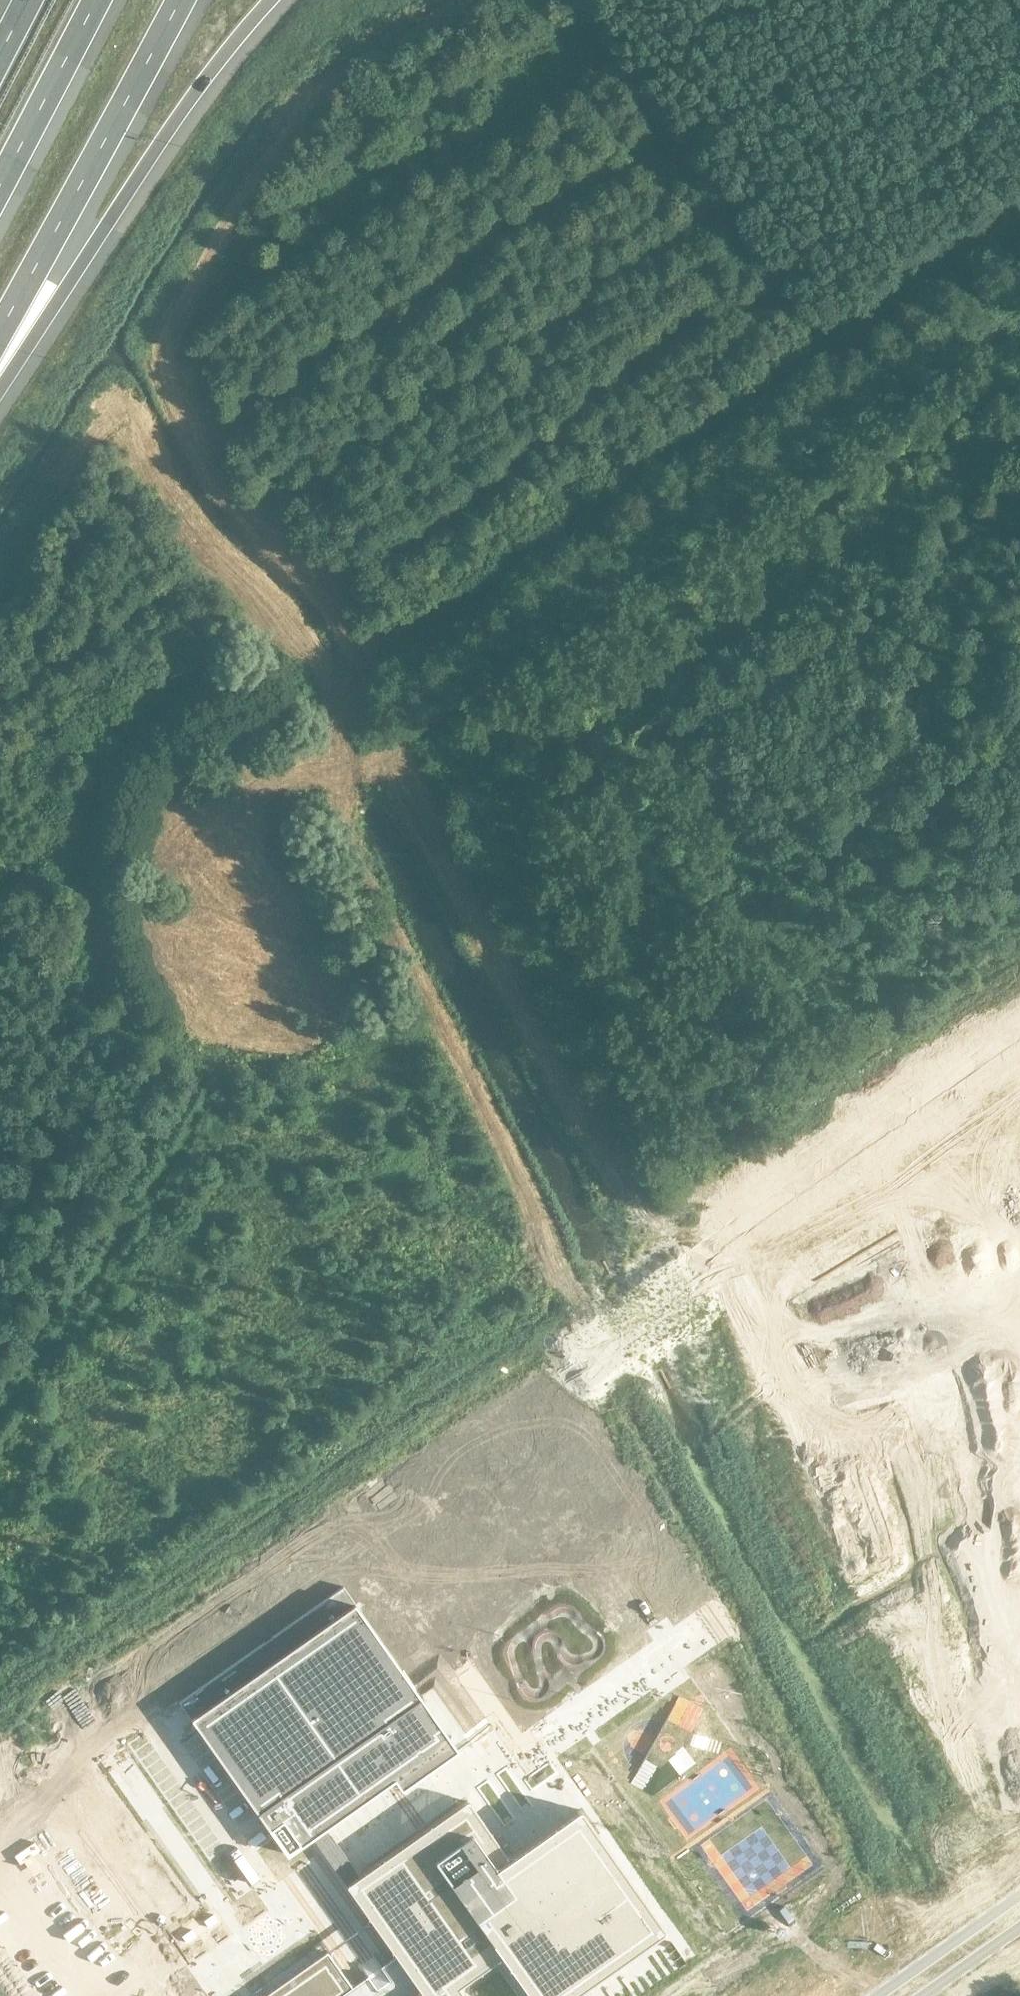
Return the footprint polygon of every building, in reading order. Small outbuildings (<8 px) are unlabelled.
[(179,1701),(287,1855),(394,1779),(402,1789),(471,1740),(433,1687),(421,1696),(343,1586),(179,1701)] [(509,1857),(469,1800),(468,1800),(467,1799),(466,1799),(465,1800),(355,1877),(355,1878),(354,1879),(354,1880),(355,1881),(403,1949),(381,1965),(374,1954),(366,1959),(358,1965),(366,1975),(352,1985),(329,1952),(328,1951),(327,1951),(326,1951),(325,1951),(262,1995),(466,1995),(459,1986),(502,1956),(530,1995),(570,1995),(663,1931),(664,1930),(664,1929),(664,1928),(664,1927),(607,1847),(581,1809),(580,1809),(579,1808),(578,1808),(577,1809),(540,1835),(509,1857)]
